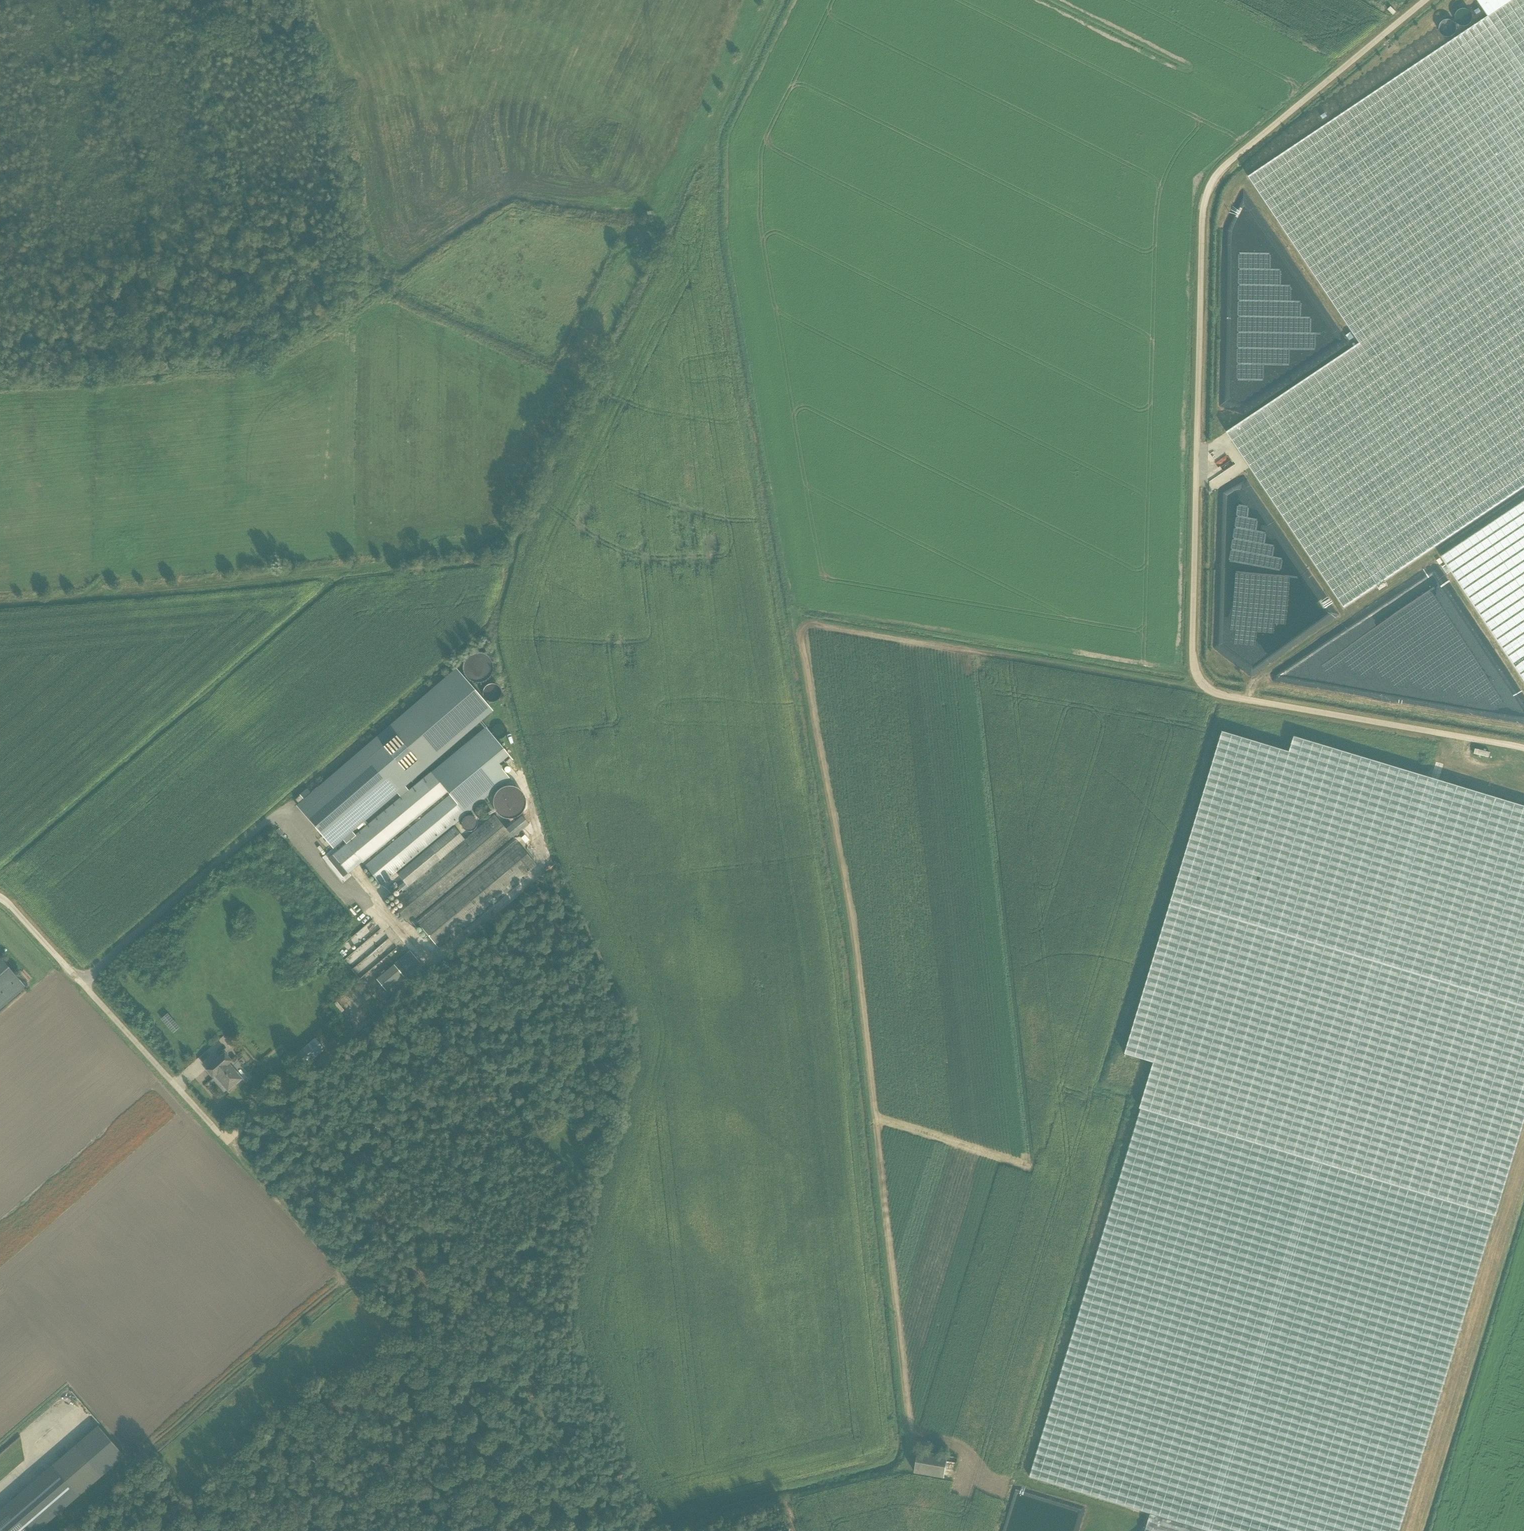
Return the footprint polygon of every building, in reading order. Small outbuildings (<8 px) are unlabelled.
[(1245,173),(1359,346),(1233,429),(1349,603),(1523,489),(1523,0),(1509,0),(1245,173)] [(1448,32),(1456,28),(1450,17),(1442,21),(1448,32)] [(1435,552),(1523,687),(1523,493),(1435,552)] [(1220,727),(1124,1056),(1153,1065),(1142,1105),(1499,1215),(1523,1133),(1523,801),(1296,735),(1296,749),(1220,727)] [(1482,751),(1481,760),(1492,762),(1493,753),(1482,751)] [(359,965),(371,955),(368,951),(355,961),(359,965)] [(386,990),(419,962),(410,951),(376,979),(386,990)] [(320,1039),(296,1056),(305,1069),(329,1051),(320,1039)] [(233,1059),(226,1051),(206,1067),(213,1076),(216,1074),(228,1089),(242,1078),(229,1062),(233,1059)] [(1410,1520),(1499,1215),(1142,1105),(1030,1478),(1152,1516),(1147,1530),(1407,1530),(1410,1520)] [(0,1513),(0,1530),(43,1530),(107,1478),(80,1446),(0,1513)] [(918,1452),(914,1477),(951,1484),(956,1459),(918,1452)] [(1022,1506),(1032,1509),(1034,1500),(1024,1497),(1022,1506)]
